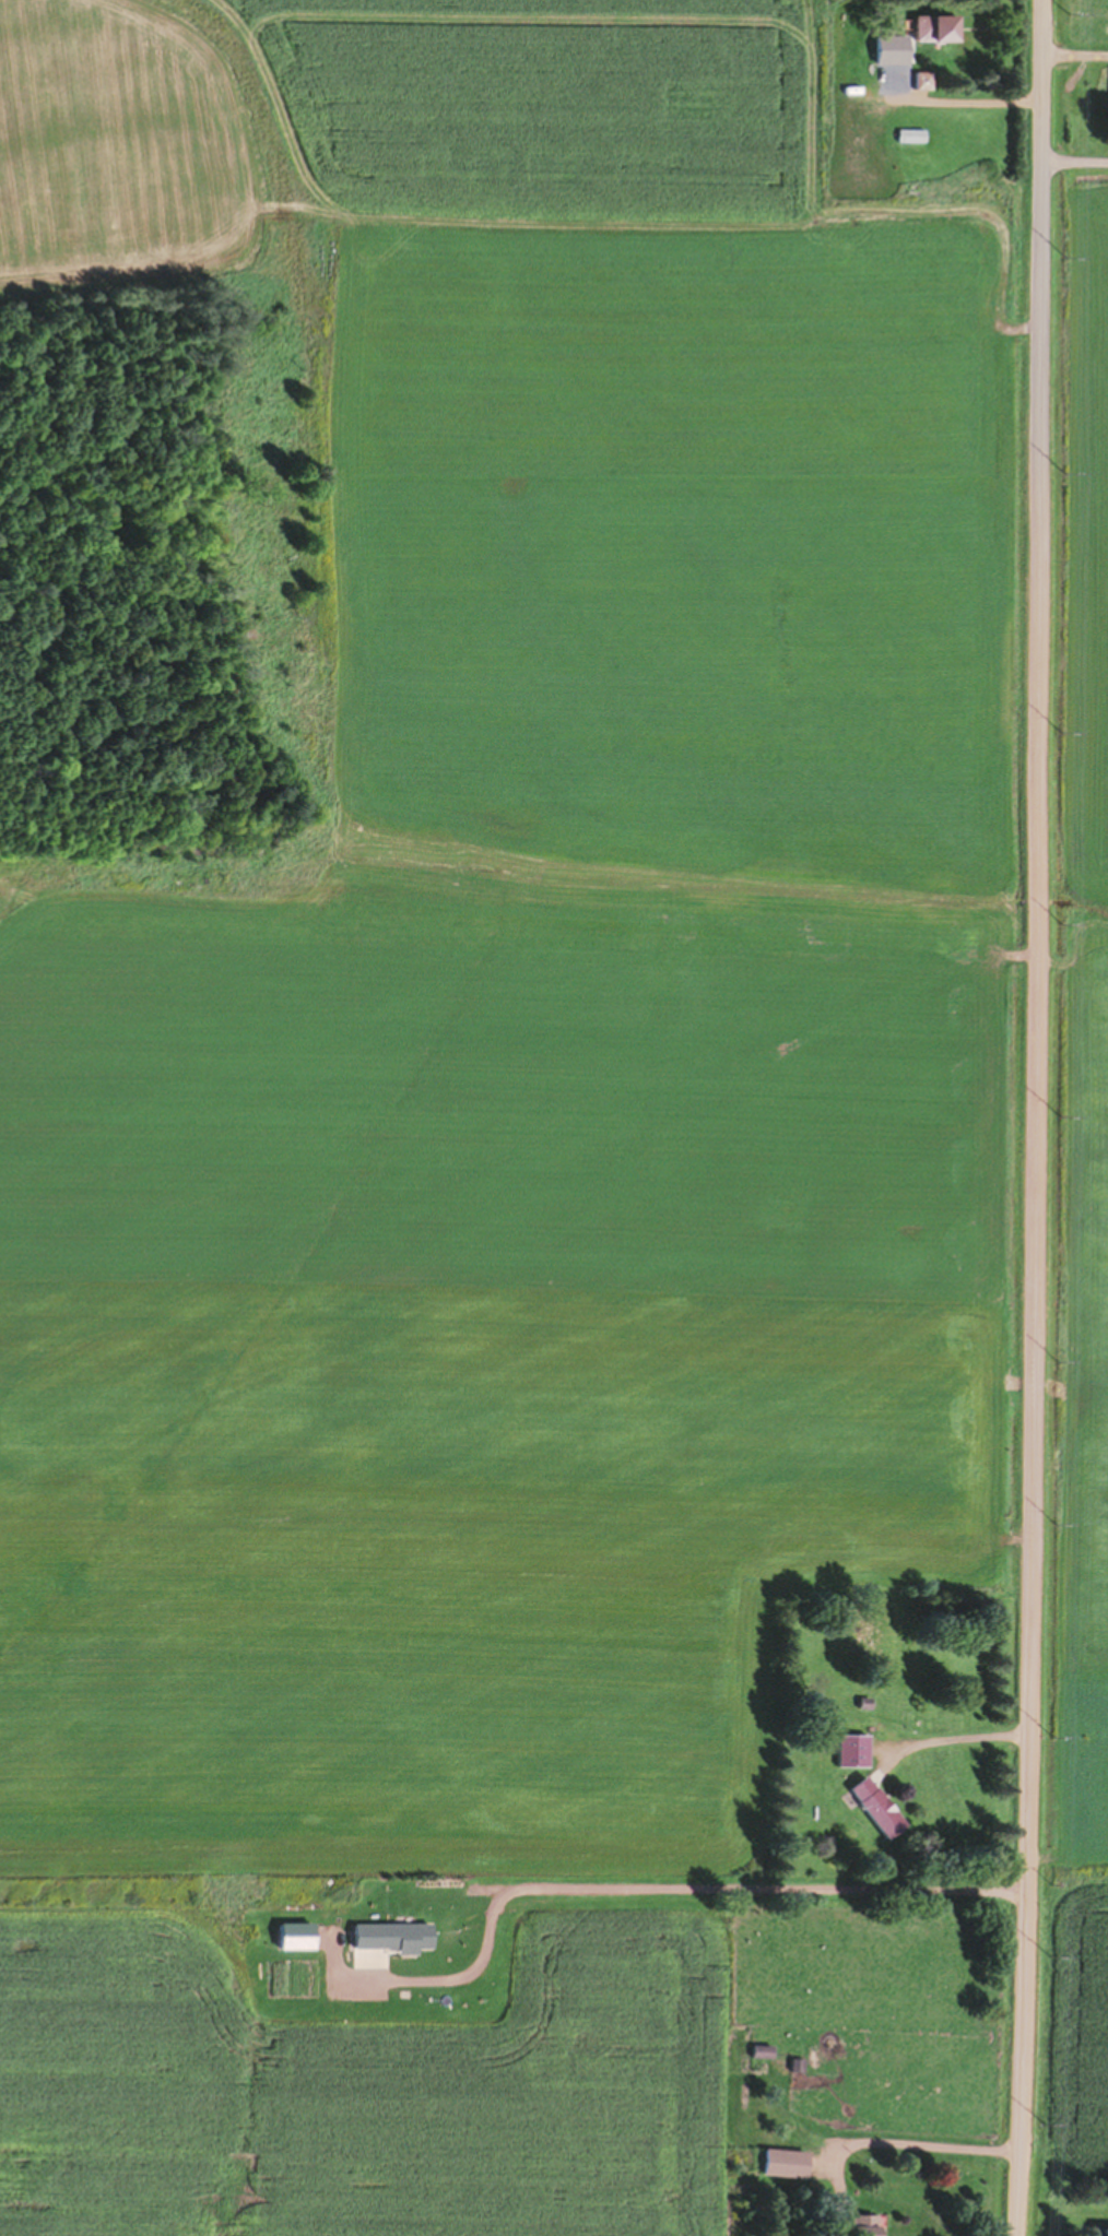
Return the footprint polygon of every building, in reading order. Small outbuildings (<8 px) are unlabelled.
[(954,16),(912,16),(912,42),(954,42),(954,16)] [(914,71),(914,88),(930,88),(930,71),(914,71)] [(898,142),(923,142),(923,129),(898,129),(898,142)] [(836,1767),(867,1767),(867,1734),(836,1734),(836,1767)] [(884,1839),(903,1825),(866,1775),(847,1789),(884,1839)] [(771,2058),(771,2045),(751,2045),(751,2058),(771,2058)] [(791,2071),(800,2071),(800,2060),(791,2060),(791,2071)] [(802,2179),(805,2151),(763,2147),(759,2174),(802,2179)] [(852,2235),(882,2235),(882,2220),(852,2220),(852,2235)] [(1098,2226),(1098,2235),(1107,2235),(1107,2226),(1098,2226)]
